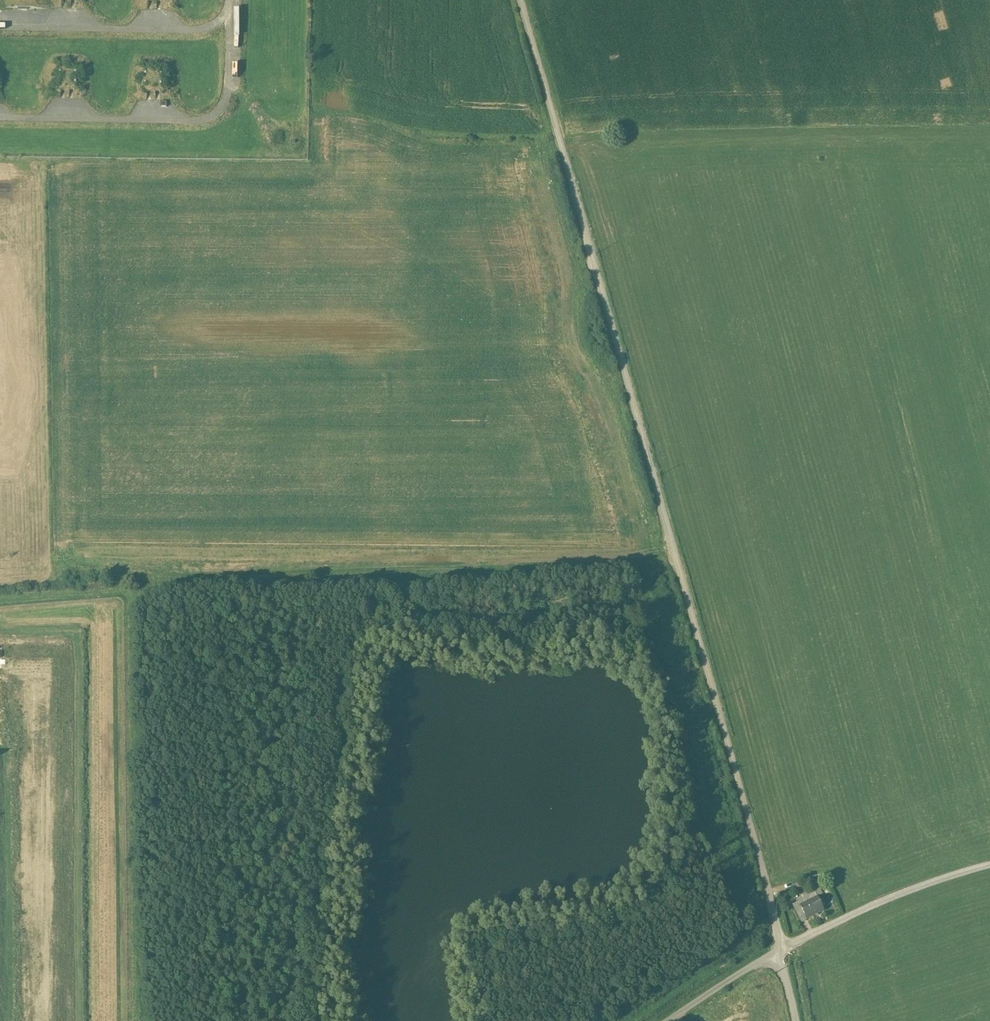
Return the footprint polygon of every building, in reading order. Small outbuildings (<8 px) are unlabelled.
[(814,891),(803,897),(804,899),(798,903),(800,906),(817,897),(814,891)] [(817,897),(800,906),(807,919),(824,910),(817,897)]
